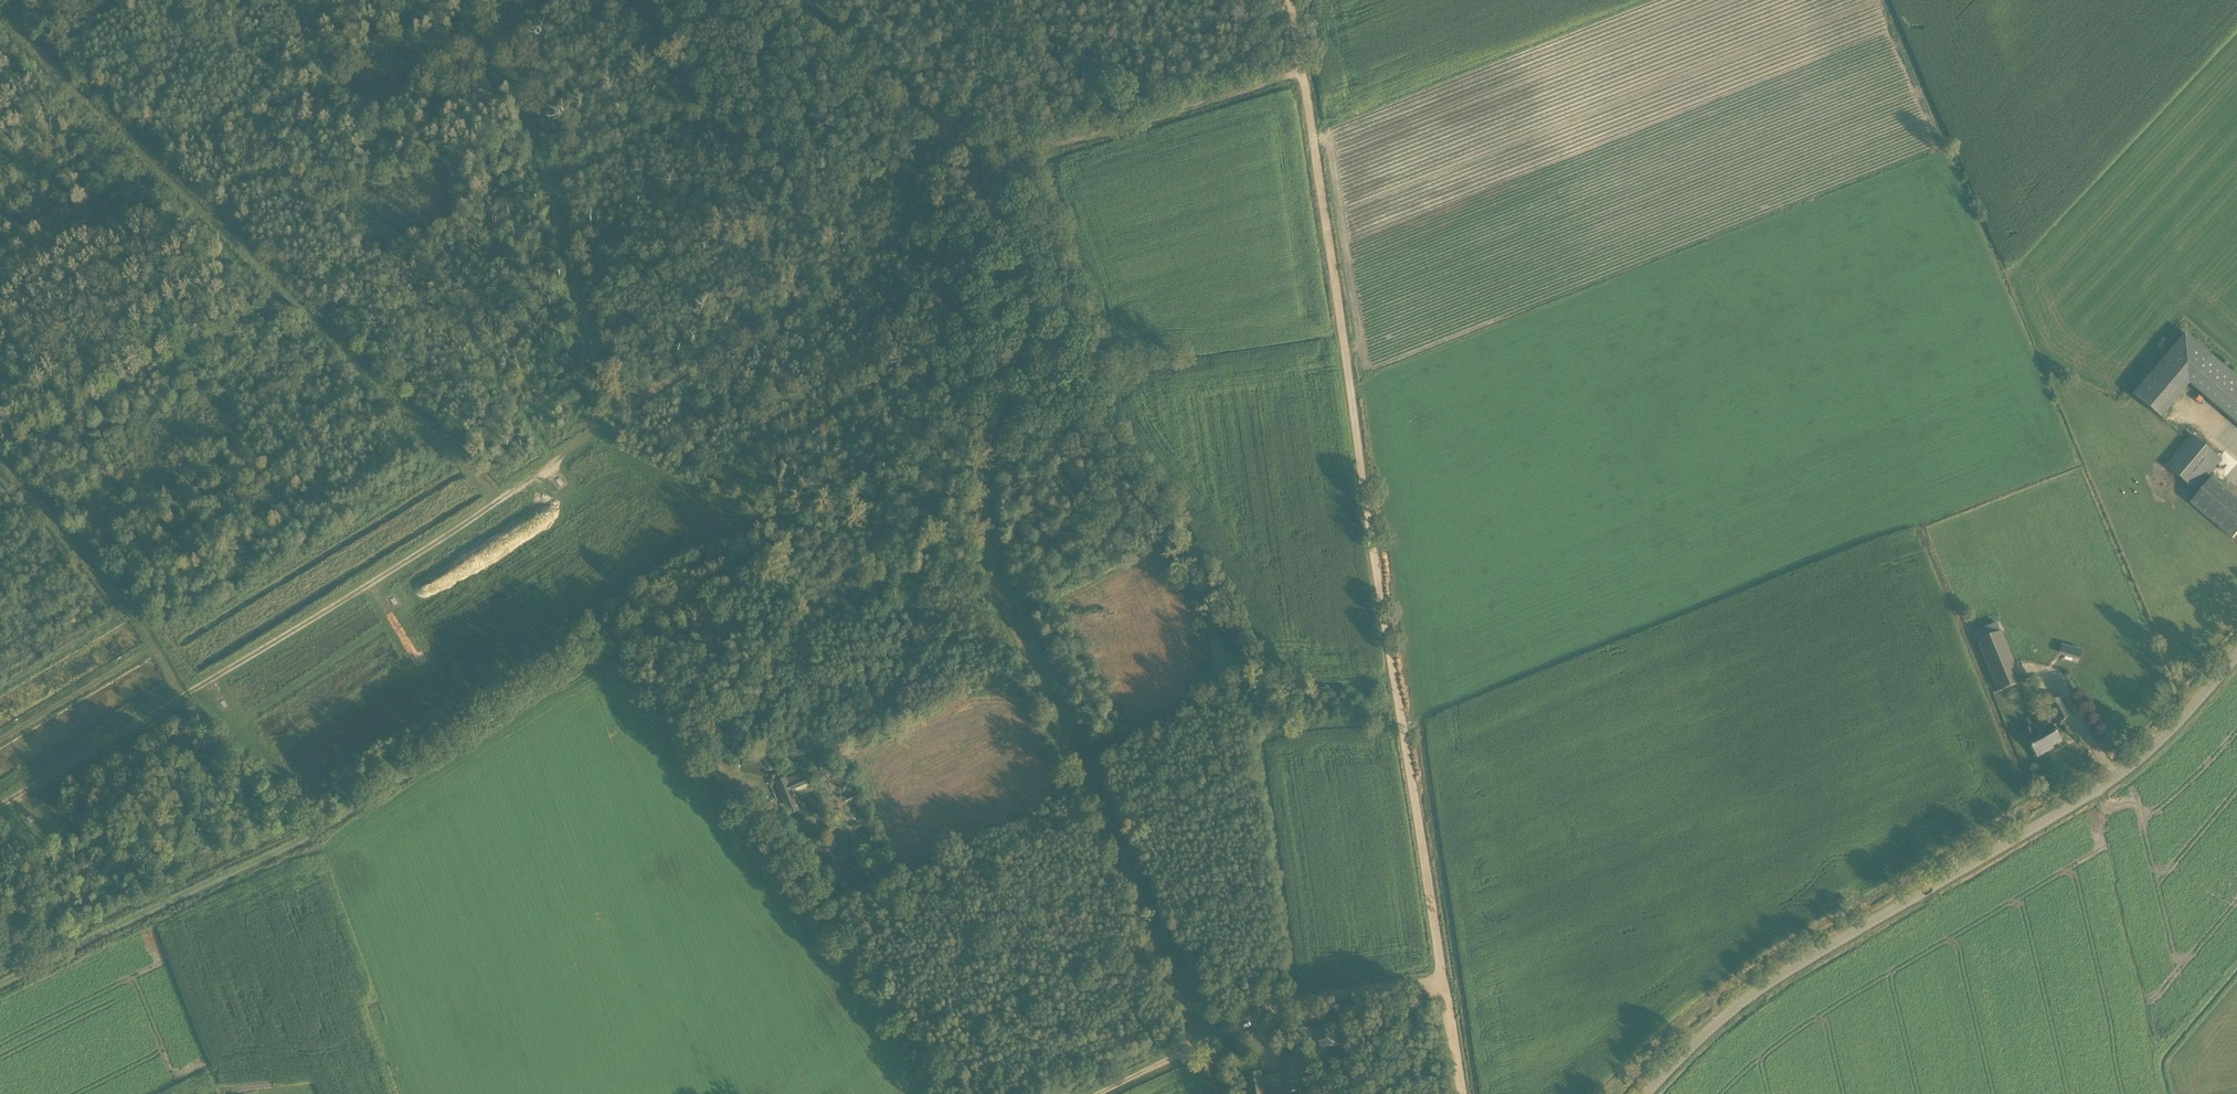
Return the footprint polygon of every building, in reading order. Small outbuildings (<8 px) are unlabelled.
[(2133,395),(2161,418),(2189,385),(2236,425),(2236,377),(2185,334),(2133,395)] [(2191,503),(2233,538),(2236,533),(2236,498),(2220,484),(2209,475),(2222,460),(2192,435),(2165,466),(2198,494),(2191,503)] [(1999,692),(2022,682),(2002,632),(1978,642),(1999,692)] [(2083,650),(2062,645),(2059,655),(2080,661),(2083,650)] [(2060,697),(2047,704),(2059,723),(2071,716),(2060,697)] [(2052,747),(2061,741),(2053,726),(2037,735),(2032,727),(2024,732),(2028,740),(2038,757),(2053,748),(2052,747)] [(849,769),(844,757),(836,760),(841,772),(849,769)] [(774,782),(783,804),(795,799),(792,794),(810,787),(806,777),(804,777),(802,773),(786,779),(786,777),(774,782)] [(795,812),(793,804),(778,808),(781,816),(795,812)] [(232,935),(226,921),(214,926),(221,940),(232,935)] [(256,962),(240,970),(245,980),(261,973),(256,962)] [(1297,1058),(1281,1061),(1283,1073),(1263,1076),(1262,1072),(1246,1074),(1249,1093),(1265,1093),(1265,1092),(1286,1089),(1286,1093),(1302,1091),(1297,1058)]
